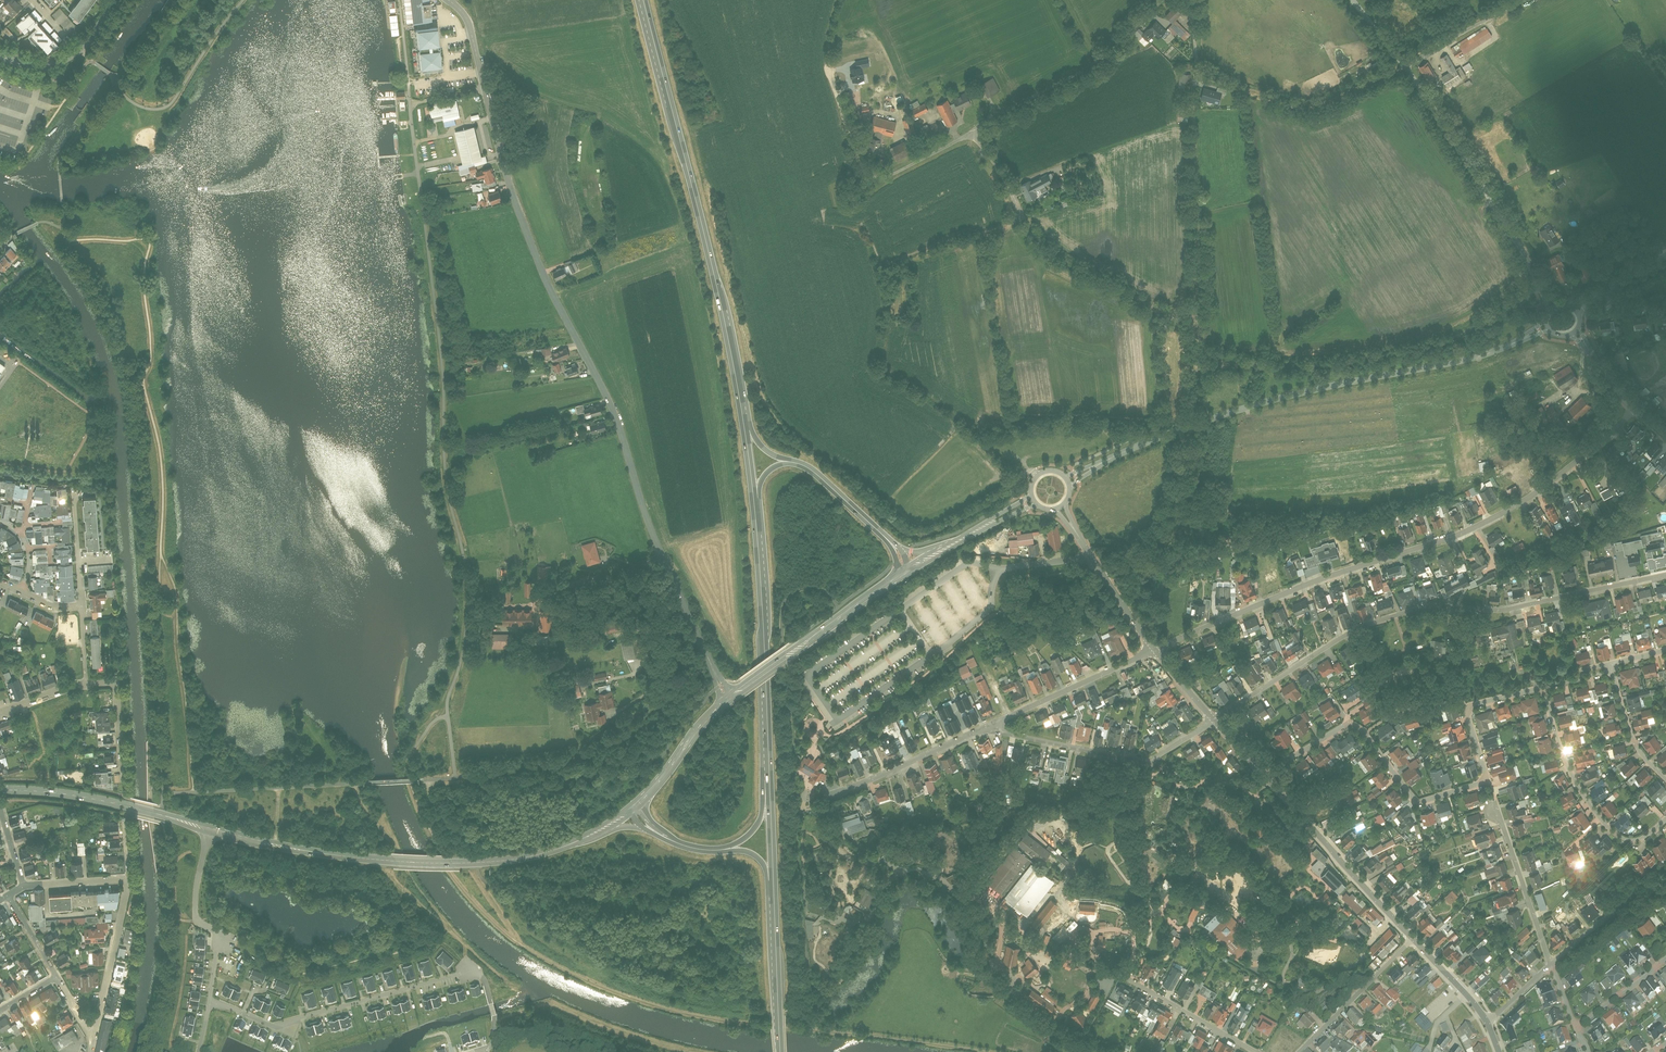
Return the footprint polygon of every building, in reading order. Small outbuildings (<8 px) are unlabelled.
[(1,2),(6,8),(7,7),(10,10),(21,1),(20,0),(3,0),(1,2)] [(70,12),(79,19),(95,0),(79,0),(70,12)] [(407,23),(414,22),(414,23),(420,23),(421,28),(431,27),(431,21),(433,21),(430,1),(430,0),(405,0),(407,23)] [(1164,15),(1172,22),(1175,18),(1182,12),(1174,4),(1164,15)] [(58,46),(28,13),(16,24),(24,33),(29,29),(30,30),(34,27),(36,29),(28,37),(44,55),(52,48),(54,50),(58,46)] [(1191,33),(1175,18),(1172,22),(1167,27),(1183,42),(1191,33)] [(1156,22),(1148,29),(1154,34),(1158,39),(1161,36),(1164,39),(1170,33),(1167,30),(1165,31),(1156,22)] [(433,27),(431,27),(421,28),(417,29),(419,46),(429,45),(430,50),(419,51),(421,67),(442,65),(440,49),(438,49),(438,44),(439,44),(438,27),(433,27)] [(1488,27),(1460,46),(1461,48),(1454,53),(1457,57),(1464,52),(1465,54),(1493,35),(1488,27)] [(1154,34),(1148,29),(1142,35),(1148,40),(1154,34)] [(62,40),(66,44),(71,40),(67,36),(62,40)] [(1449,53),(1441,58),(1449,72),(1440,77),(1447,87),(1463,78),(1449,53)] [(853,83),(865,80),(863,67),(870,66),(869,59),(854,61),(855,66),(850,67),(853,83)] [(1429,62),(1420,67),(1427,79),(1436,74),(1429,62)] [(1466,72),(1473,68),(1470,62),(1463,66),(1466,72)] [(1191,74),(1180,73),(1178,88),(1190,89),(1191,74)] [(981,82),(988,96),(999,90),(991,77),(981,82)] [(1218,104),(1220,93),(1204,89),(1201,100),(1218,104)] [(955,101),(949,104),(953,111),(957,109),(958,112),(970,105),(964,93),(953,98),(955,101)] [(947,100),(936,106),(946,126),(957,120),(953,111),(949,104),(947,100)] [(913,109),(916,117),(929,111),(926,104),(913,109)] [(861,107),(862,114),(871,112),(869,105),(861,107)] [(1178,111),(1178,121),(1188,122),(1188,111),(1178,111)] [(444,121),(455,119),(461,118),(460,112),(443,115),(444,121)] [(873,129),(884,133),(893,136),(897,123),(873,115),(868,128),(873,129)] [(909,117),(902,120),(907,134),(915,131),(909,117)] [(444,121),(446,127),(448,127),(456,125),(455,119),(444,121)] [(474,127),(455,131),(464,164),(483,159),(482,156),(474,127)] [(884,133),(873,129),(867,149),(878,152),(884,133)] [(910,153),(904,140),(889,147),(895,160),(910,153)] [(483,159),(464,164),(459,165),(460,169),(476,165),(488,161),(486,155),(482,156),(483,159)] [(460,169),(461,175),(478,170),(476,165),(460,169)] [(492,168),(476,173),(478,178),(484,176),(488,186),(496,184),(492,168)] [(1030,180),(1020,184),(1027,200),(1037,196),(1034,189),(1054,180),(1051,173),(1031,182),(1030,180)] [(1563,179),(1557,182),(1560,188),(1566,185),(1563,179)] [(472,184),(473,191),(483,190),(483,186),(487,186),(486,182),(472,184)] [(499,189),(488,193),(492,204),(503,200),(499,189)] [(1539,233),(1549,248),(1560,241),(1551,226),(1539,233)] [(11,247),(5,252),(11,258),(16,253),(11,247)] [(0,259),(0,268),(3,271),(11,262),(4,255),(0,259)] [(565,268),(553,274),(556,281),(572,274),(577,272),(572,261),(563,265),(565,268)] [(1574,266),(1582,284),(1593,279),(1585,261),(1574,266)] [(1646,315),(1634,317),(1636,329),(1648,327),(1646,315)] [(1610,321),(1599,322),(1600,334),(1611,333),(1610,321)] [(1624,325),(1616,326),(1617,335),(1624,334),(1624,325)] [(555,361),(570,356),(567,349),(553,354),(555,361)] [(566,366),(569,376),(579,373),(575,363),(566,366)] [(558,364),(552,367),(555,373),(561,371),(558,364)] [(1560,379),(1565,387),(1575,380),(1570,373),(1560,379)] [(1639,394),(1643,399),(1651,391),(1646,387),(1639,394)] [(1648,395),(1644,399),(1648,403),(1650,401),(1655,407),(1661,402),(1656,397),(1653,400),(1648,395)] [(1569,410),(1579,420),(1593,406),(1583,396),(1569,410)] [(593,417),(602,414),(599,405),(590,408),(591,409),(585,411),(586,415),(592,413),(593,417)] [(1557,415),(1552,407),(1542,414),(1548,422),(1557,415)] [(1570,429),(1579,420),(1569,410),(1560,419),(1570,429)] [(608,429),(605,421),(595,424),(597,428),(592,429),(594,434),(608,429)] [(591,425),(590,422),(582,424),(585,432),(589,431),(587,426),(591,425)] [(1636,444),(1646,434),(1635,424),(1625,434),(1636,444)] [(1663,449),(1656,442),(1647,451),(1655,458),(1663,449)] [(1622,450),(1617,443),(1608,449),(1613,456),(1612,456),(1616,461),(1620,458),(1617,454),(1622,450)] [(1657,465),(1665,473),(1665,472),(1665,455),(1657,465)] [(1480,462),(1481,471),(1486,470),(1485,467),(1488,466),(1487,461),(1480,462)] [(1650,473),(1657,466),(1651,461),(1645,468),(1650,473)] [(1523,476),(1517,466),(1505,472),(1509,479),(1508,479),(1513,487),(1514,486),(1518,493),(1529,486),(1526,480),(1524,480),(1522,477),(1523,476)] [(1491,481),(1485,484),(1487,488),(1493,485),(1494,488),(1498,486),(1493,476),(1490,478),(1491,481)] [(26,501),(28,487),(15,485),(16,483),(0,480),(0,496),(1,492),(5,493),(4,496),(13,498),(13,499),(26,501)] [(1610,485),(1614,495),(1624,490),(1620,480),(1610,485)] [(1467,497),(1471,494),(1473,496),(1480,493),(1476,486),(1465,492),(1467,497)] [(38,487),(34,498),(42,500),(42,502),(51,504),(51,495),(51,493),(45,492),(46,488),(38,487)] [(1480,493),(1487,506),(1496,501),(1489,488),(1480,493)] [(51,504),(51,506),(56,505),(57,514),(69,514),(69,505),(58,505),(58,500),(68,499),(67,489),(57,489),(57,495),(51,495),(51,504)] [(1588,494),(1577,499),(1582,509),(1593,504),(1588,494)] [(94,497),(82,497),(82,503),(81,503),(82,518),(84,518),(84,528),(83,528),(84,543),(85,543),(86,548),(97,547),(94,497)] [(2,512),(1,518),(9,519),(10,516),(17,517),(16,521),(23,523),(26,510),(23,509),(23,507),(15,505),(14,509),(12,508),(12,505),(0,502),(0,512),(2,512)] [(1572,502),(1560,508),(1564,517),(1568,515),(1573,524),(1581,520),(1572,502)] [(1466,508),(1470,517),(1479,513),(1474,504),(1466,508)] [(1553,505),(1545,509),(1551,522),(1560,518),(1553,505)] [(51,506),(35,507),(35,517),(52,516),(51,506)] [(1539,506),(1529,511),(1537,526),(1547,521),(1539,506)] [(1451,516),(1455,525),(1464,520),(1459,512),(1451,516)] [(1432,520),(1434,529),(1444,525),(1442,517),(1432,520)] [(1416,525),(1418,533),(1428,530),(1425,522),(1416,525)] [(42,529),(43,536),(48,536),(49,543),(56,543),(56,535),(62,535),(62,542),(71,542),(70,527),(54,528),(53,526),(48,527),(48,528),(42,528),(42,529)] [(1400,529),(1403,539),(1413,536),(1410,526),(1400,529)] [(1047,529),(1050,550),(1062,548),(1059,527),(1047,529)] [(42,529),(26,530),(27,538),(35,538),(36,544),(43,544),(43,536),(42,529)] [(1498,531),(1487,538),(1493,548),(1505,541),(1498,531)] [(1017,534),(1019,546),(1034,543),(1033,532),(1017,534)] [(10,551),(20,546),(15,536),(5,541),(10,551)] [(593,537),(581,540),(587,560),(599,556),(593,537)] [(1378,548),(1375,538),(1366,540),(1369,550),(1372,549),(1373,550),(1374,549),(1375,548),(1378,548)] [(1611,541),(1604,543),(1606,549),(1613,547),(1611,541)] [(1661,541),(1646,544),(1648,553),(1663,549),(1661,541)] [(1523,542),(1514,548),(1518,555),(1527,550),(1523,542)] [(1039,543),(1027,545),(1029,556),(1040,554),(1039,543)] [(1338,557),(1334,543),(1312,550),(1314,556),(1305,559),(1308,569),(1318,567),(1317,564),(1338,557)] [(61,597),(61,601),(75,600),(74,563),(71,564),(70,556),(72,556),(72,548),(70,548),(70,545),(65,546),(65,549),(57,549),(57,563),(61,563),(61,565),(58,565),(58,568),(61,568),(61,572),(57,572),(57,576),(59,576),(60,580),(57,580),(57,586),(60,586),(60,592),(58,592),(58,597),(61,597)] [(1477,562),(1471,564),(1476,573),(1490,567),(1481,549),(1472,553),(1477,562)] [(1583,556),(1590,556),(1590,561),(1591,561),(1591,549),(1583,549),(1583,556)] [(34,579),(35,592),(49,592),(49,586),(51,586),(50,573),(47,573),(47,563),(49,563),(48,555),(47,555),(47,550),(36,551),(36,565),(37,573),(40,573),(40,579),(34,579)] [(11,558),(11,565),(24,565),(24,552),(15,553),(15,558),(11,558)] [(1628,555),(1631,566),(1642,563),(1639,552),(1628,555)] [(1451,555),(1438,559),(1443,575),(1456,571),(1451,555)] [(1422,557),(1410,561),(1414,575),(1427,571),(1422,557)] [(1232,559),(1232,573),(1235,573),(1235,580),(1241,580),(1241,578),(1244,578),(1244,572),(1235,572),(1236,559),(1232,559)] [(1589,565),(1591,578),(1597,576),(1610,574),(1616,572),(1613,560),(1589,565)] [(548,561),(536,562),(537,577),(549,576),(548,561)] [(1284,567),(1288,578),(1298,574),(1294,563),(1284,567)] [(1465,564),(1457,566),(1459,573),(1467,571),(1465,564)] [(11,573),(10,577),(20,580),(23,568),(11,565),(9,573),(11,573)] [(1275,565),(1269,566),(1270,569),(1272,580),(1278,579),(1275,565)] [(1400,565),(1387,568),(1390,577),(1402,574),(1400,565)] [(112,566),(87,567),(89,587),(102,587),(101,575),(100,575),(99,573),(112,572),(112,566)] [(1270,569),(1264,570),(1266,577),(1268,588),(1274,587),(1272,580),(1270,569)] [(1567,588),(1578,586),(1574,569),(1563,571),(1567,588)] [(1496,579),(1493,572),(1476,580),(1479,588),(1496,579)] [(1384,586),(1380,573),(1371,575),(1375,589),(1384,586)] [(1551,574),(1542,576),(1546,595),(1555,593),(1551,574)] [(1466,576),(1445,586),(1449,594),(1470,584),(1466,576)] [(1268,588),(1266,577),(1261,577),(1262,582),(1261,583),(1263,592),(1269,591),(1268,588)] [(1251,588),(1248,580),(1239,584),(1240,587),(1239,587),(1240,590),(1241,590),(1246,601),(1256,596),(1252,588),(1251,588)] [(1438,597),(1434,582),(1424,585),(1424,587),(1420,589),(1423,600),(1428,599),(1428,600),(1438,597)] [(1529,584),(1532,598),(1545,595),(1542,585),(1535,587),(1534,583),(1529,584)] [(1340,585),(1332,587),(1335,598),(1344,596),(1340,585)] [(1360,585),(1348,588),(1350,595),(1356,593),(1357,595),(1363,594),(1360,585)] [(1657,587),(1659,598),(1665,596),(1665,585),(1657,587)] [(1231,609),(1231,586),(1216,586),(1217,603),(1217,609),(1228,609),(1231,609)] [(511,603),(511,588),(498,588),(498,603),(511,603)] [(1403,603),(1405,607),(1417,603),(1413,589),(1398,594),(1401,604),(1403,603)] [(1513,591),(1515,601),(1525,599),(1523,589),(1513,591)] [(1651,589),(1639,591),(1641,603),(1654,600),(1651,589)] [(106,593),(89,594),(91,621),(97,621),(97,612),(101,611),(100,601),(106,600),(106,597),(113,597),(113,590),(106,591),(106,593)] [(1323,591),(1315,594),(1319,608),(1328,605),(1323,591)] [(1630,593),(1622,595),(1623,597),(1625,608),(1633,606),(1630,593)] [(1490,594),(1490,603),(1500,604),(1500,594),(1490,594)] [(1390,596),(1376,600),(1380,614),(1395,609),(1390,596)] [(1623,597),(1615,599),(1618,612),(1626,610),(1625,608),(1623,597)] [(9,599),(5,608),(24,617),(29,608),(9,599)] [(1204,609),(1210,610),(1211,600),(1204,599),(1203,604),(1192,603),(1191,616),(1203,617),(1204,609)] [(1306,599),(1293,604),(1298,616),(1311,610),(1306,599)] [(1611,618),(1607,599),(1584,604),(1587,618),(1597,616),(1598,621),(1611,618)] [(1338,608),(1343,627),(1352,624),(1347,606),(1338,608)] [(1357,609),(1361,620),(1370,618),(1366,606),(1357,609)] [(1288,618),(1284,608),(1275,612),(1279,622),(1288,618)] [(1308,612),(1311,622),(1324,618),(1321,608),(1308,612)] [(506,609),(506,624),(535,625),(535,610),(506,609)] [(37,612),(33,622),(50,629),(54,620),(37,612)] [(1562,631),(1558,612),(1545,615),(1548,627),(1553,625),(1554,632),(1562,631)] [(1260,628),(1255,616),(1243,621),(1248,633),(1260,628)] [(1338,630),(1334,617),(1323,620),(1327,634),(1338,630)] [(1542,629),(1540,617),(1526,620),(1529,632),(1542,629)] [(91,621),(90,621),(91,637),(90,637),(92,667),(101,666),(99,636),(98,636),(97,621),(91,621)] [(605,632),(621,630),(620,621),(604,623),(605,632)] [(1522,646),(1517,622),(1490,628),(1493,642),(1507,638),(1509,649),(1522,646)] [(1109,639),(1114,649),(1108,651),(1110,656),(1114,655),(1116,655),(1117,656),(1127,651),(1120,636),(1123,635),(1119,627),(1109,631),(1112,638),(1109,639)] [(1658,645),(1665,643),(1665,627),(1659,628),(1660,633),(1655,634),(1658,645)] [(492,630),(492,644),(511,644),(511,630),(492,630)] [(1483,641),(1482,636),(1489,634),(1488,630),(1476,633),(1478,642),(1483,641)] [(1258,640),(1263,653),(1272,649),(1267,636),(1258,640)] [(1636,640),(1639,651),(1653,647),(1650,636),(1636,640)] [(1203,641),(1206,650),(1218,645),(1214,637),(1203,641)] [(1089,651),(1092,658),(1104,653),(1097,638),(1081,644),(1085,653),(1089,651)] [(1574,646),(1578,644),(1575,638),(1570,641),(1574,646)] [(641,639),(620,642),(624,660),(644,656),(641,639)] [(1450,642),(1435,640),(1434,655),(1448,657),(1450,642)] [(1616,644),(1619,655),(1632,652),(1629,641),(1616,644)] [(1055,646),(1059,651),(1063,647),(1059,642),(1055,646)] [(1299,643),(1291,648),(1297,656),(1304,652),(1299,643)] [(1190,645),(1176,651),(1181,662),(1194,656),(1190,645)] [(1351,645),(1340,651),(1349,666),(1360,660),(1351,645)] [(1608,645),(1596,648),(1599,660),(1611,657),(1608,645)] [(1289,661),(1297,656),(1291,648),(1284,652),(1289,661)] [(1591,661),(1589,651),(1576,654),(1579,664),(1582,663),(1582,664),(1588,662),(1588,661),(1591,661)] [(997,656),(994,658),(996,661),(1002,658),(999,652),(995,654),(997,656)] [(975,656),(966,660),(970,668),(978,664),(975,656)] [(1050,660),(1056,673),(1064,669),(1058,656),(1050,660)] [(1263,662),(1270,673),(1278,667),(1272,657),(1263,662)] [(1324,678),(1336,671),(1338,675),(1345,671),(1340,661),(1332,665),(1329,659),(1317,665),(1324,678)] [(1069,664),(1074,674),(1082,670),(1078,660),(1069,664)] [(1041,664),(1044,671),(1050,668),(1047,662),(1041,664)] [(1658,675),(1655,663),(1644,665),(1647,677),(1658,675)] [(963,679),(972,675),(968,664),(959,668),(963,679)] [(1085,672),(1091,669),(1088,664),(1082,667),(1085,672)] [(1243,671),(1251,684),(1261,679),(1253,665),(1243,671)] [(19,669),(21,675),(28,672),(26,666),(19,669)] [(603,668),(593,670),(594,677),(604,674),(603,668)] [(1037,675),(1035,671),(1030,672),(1028,669),(1023,671),(1021,668),(1018,669),(1021,676),(1026,674),(1028,679),(1037,675)] [(1631,688),(1641,686),(1637,668),(1627,670),(1627,672),(1621,673),(1623,685),(1630,684),(1631,688)] [(1041,674),(1047,688),(1056,684),(1049,670),(1041,674)] [(45,672),(40,674),(45,690),(57,686),(53,675),(47,677),(45,672)] [(1318,681),(1313,672),(1306,676),(1305,674),(1298,678),(1305,689),(1318,681)] [(3,675),(6,682),(12,681),(9,673),(3,675)] [(1229,681),(1237,694),(1246,688),(1238,675),(1229,681)] [(1028,680),(1034,693),(1043,689),(1037,676),(1028,680)] [(26,683),(23,684),(28,696),(41,691),(36,678),(32,680),(33,682),(31,683),(29,679),(25,681),(26,683)] [(976,682),(982,695),(990,691),(985,678),(976,682)] [(1011,694),(1015,703),(1028,697),(1020,678),(1002,686),(1005,691),(1015,687),(1017,692),(1011,694)] [(1157,686),(1153,678),(1139,684),(1143,693),(1157,686)] [(6,683),(13,701),(24,697),(18,679),(6,683)] [(577,680),(570,682),(572,693),(579,692),(577,680)] [(1302,696),(1294,681),(1282,688),(1287,698),(1291,696),(1294,701),(1302,696)] [(1365,694),(1357,682),(1344,691),(1351,702),(1365,694)] [(1596,695),(1609,692),(1607,682),(1594,685),(1596,695)] [(600,702),(583,705),(585,720),(596,718),(597,725),(606,723),(604,714),(599,715),(598,709),(604,708),(604,707),(613,705),(611,691),(608,692),(607,686),(598,687),(600,702)] [(1124,700),(1132,697),(1128,686),(1120,689),(1124,700)] [(1579,699),(1591,696),(1588,686),(1576,689),(1579,699)] [(1115,687),(1102,693),(1106,700),(1108,699),(1110,703),(1118,699),(1116,695),(1119,694),(1115,687)] [(1167,708),(1178,701),(1170,689),(1160,695),(1161,697),(1156,700),(1159,706),(1164,703),(1167,708)] [(1208,697),(1215,708),(1225,702),(1218,691),(1208,697)] [(1567,703),(1564,692),(1553,695),(1556,706),(1567,703)] [(1083,693),(1073,697),(1077,707),(1087,702),(1083,693)] [(1640,695),(1627,698),(1630,712),(1643,709),(1640,695)] [(1096,696),(1088,699),(1092,707),(1099,704),(1096,696)] [(1541,712),(1536,696),(1527,699),(1528,700),(1522,702),(1522,703),(1518,704),(1520,712),(1525,710),(1525,711),(1528,711),(1529,716),(1541,712)] [(983,716),(993,711),(990,703),(988,704),(985,697),(979,699),(982,707),(979,708),(983,716)] [(1320,707),(1325,714),(1327,713),(1336,707),(1331,700),(1320,707)] [(1064,702),(1052,707),(1057,716),(1068,711),(1064,702)] [(1267,712),(1262,702),(1250,710),(1255,719),(1267,712)] [(1374,703),(1360,712),(1367,723),(1381,714),(1374,703)] [(1445,706),(1449,719),(1460,716),(1456,703),(1445,706)] [(1509,703),(1496,707),(1500,720),(1513,716),(1509,703)] [(1614,703),(1602,706),(1605,718),(1617,716),(1614,703)] [(944,707),(948,716),(954,713),(950,704),(944,707)] [(1182,716),(1185,721),(1194,716),(1186,704),(1175,711),(1179,718),(1182,716)] [(962,709),(968,723),(977,719),(971,705),(962,709)] [(1327,713),(1331,720),(1342,713),(1338,706),(1336,707),(1327,713)] [(938,710),(942,719),(948,716),(944,707),(938,710)] [(1045,710),(1035,715),(1039,725),(1050,720),(1045,710)] [(1492,710),(1475,715),(1480,732),(1490,729),(1488,722),(1495,720),(1492,710)] [(97,719),(97,730),(110,729),(109,711),(93,712),(93,719),(97,719)] [(1405,715),(1408,729),(1421,725),(1418,712),(1405,715)] [(1247,725),(1239,714),(1237,716),(1230,722),(1235,728),(1237,732),(1247,725)] [(1571,714),(1559,717),(1561,728),(1573,725),(1571,714)] [(925,725),(930,734),(941,729),(936,718),(931,721),(928,715),(919,719),(922,726),(925,725)] [(1633,720),(1635,730),(1650,726),(1648,717),(1633,720)] [(1302,718),(1292,724),(1300,737),(1310,731),(1302,718)] [(951,722),(955,731),(961,728),(957,719),(951,722)] [(1546,732),(1543,719),(1532,722),(1536,735),(1546,732)] [(0,723),(0,730),(11,726),(9,720),(0,723)] [(896,731),(902,728),(899,720),(893,723),(896,731)] [(1606,737),(1622,732),(1620,723),(1617,724),(1616,721),(1606,724),(1607,727),(1603,728),(1606,737)] [(945,725),(949,733),(955,731),(951,722),(945,725)] [(1389,722),(1377,731),(1385,741),(1397,733),(1389,722)] [(1162,730),(1168,739),(1179,732),(1173,723),(1162,730)] [(1062,724),(1059,736),(1069,739),(1072,726),(1062,724)] [(1148,728),(1152,735),(1159,731),(1155,724),(1148,728)] [(1465,737),(1461,724),(1451,727),(1455,740),(1465,737)] [(1080,725),(1077,738),(1089,741),(1092,728),(1080,725)] [(1123,728),(1111,725),(1108,742),(1119,745),(1123,728)] [(1103,730),(1097,729),(1094,743),(1102,745),(1104,737),(1101,736),(1103,730)] [(1292,741),(1284,729),(1274,735),(1276,740),(1273,741),(1276,746),(1279,744),(1281,747),(1292,741)] [(1582,743),(1579,729),(1564,733),(1567,746),(1582,743)] [(901,732),(910,753),(918,749),(914,739),(910,741),(905,730),(901,732)] [(1138,733),(1128,731),(1125,746),(1134,748),(1138,733)] [(103,747),(113,746),(112,732),(97,733),(97,738),(102,737),(103,747)] [(1156,733),(1143,741),(1150,751),(1163,744),(1156,733)] [(1357,743),(1351,733),(1338,740),(1337,739),(1331,743),(1337,753),(1344,749),(1345,751),(1357,743)] [(1210,734),(1201,740),(1206,747),(1210,744),(1213,749),(1218,746),(1210,734)] [(1500,746),(1497,735),(1482,739),(1485,750),(1500,746)] [(1655,735),(1644,742),(1652,754),(1663,747),(1655,735)] [(1550,737),(1538,740),(1541,753),(1554,750),(1550,737)] [(885,744),(889,754),(899,749),(895,739),(885,744)] [(988,740),(979,744),(983,753),(992,749),(988,740)] [(994,756),(994,772),(1000,772),(1000,763),(1003,762),(1003,750),(1003,747),(1003,746),(1003,743),(995,745),(996,752),(991,753),(996,753),(996,756),(994,756)] [(1194,743),(1183,750),(1189,759),(1200,752),(1194,743)] [(1457,747),(1460,760),(1470,757),(1466,744),(1457,747)] [(1628,755),(1625,744),(1613,747),(1616,759),(1628,755)] [(862,749),(868,764),(877,761),(870,746),(862,749)] [(1391,751),(1389,753),(1395,761),(1396,760),(1397,761),(1401,766),(1409,760),(1406,757),(1410,754),(1406,747),(1402,750),(1398,746),(1391,751)] [(1023,751),(1014,748),(1011,758),(1021,760),(1023,751)] [(1222,748),(1215,753),(1220,761),(1227,757),(1222,748)] [(1324,748),(1313,756),(1320,765),(1323,764),(1326,769),(1332,765),(1328,760),(1331,758),(1324,748)] [(1657,758),(1664,766),(1665,765),(1665,750),(1657,758)] [(972,751),(964,754),(970,767),(978,764),(972,751)] [(1503,751),(1487,756),(1490,767),(1507,762),(1503,751)] [(1595,762),(1592,752),(1574,756),(1575,760),(1577,760),(1578,766),(1595,762)] [(1042,755),(1032,753),(1029,764),(1039,766),(1042,755)] [(1370,753),(1361,759),(1369,771),(1378,764),(1370,753)] [(106,763),(114,763),(113,754),(105,755),(106,763)] [(952,755),(941,760),(947,774),(958,769),(952,755)] [(807,759),(804,757),(797,768),(807,775),(809,776),(807,780),(817,787),(827,773),(821,769),(825,763),(818,757),(815,761),(812,759),(808,756),(807,759)] [(1067,760),(1049,756),(1046,767),(1057,769),(1064,771),(1067,760)] [(1231,757),(1225,763),(1234,773),(1240,767),(1231,757)] [(859,758),(849,763),(855,777),(865,772),(859,758)] [(1089,760),(1078,758),(1075,770),(1077,770),(1076,774),(1083,776),(1084,772),(1086,772),(1089,760)] [(1313,767),(1307,758),(1294,767),(1300,776),(1313,767)] [(1558,759),(1545,761),(1547,773),(1560,770),(1558,759)] [(1640,767),(1632,759),(1621,768),(1629,777),(1640,767)] [(1476,762),(1465,766),(1468,777),(1479,774),(1476,762)] [(935,764),(924,768),(930,781),(941,777),(935,764)] [(1414,764),(1403,773),(1412,786),(1424,777),(1414,764)] [(1517,778),(1514,766),(1507,768),(1507,765),(1492,769),(1494,776),(1500,775),(1502,782),(1517,778)] [(846,766),(837,769),(840,780),(850,776),(846,766)] [(1443,767),(1431,771),(1436,788),(1448,784),(1443,767)] [(1653,777),(1646,768),(1636,777),(1643,786),(1653,777)] [(1601,779),(1597,769),(1581,775),(1585,785),(1601,779)] [(1382,770),(1373,777),(1381,788),(1390,782),(1382,770)] [(107,771),(94,772),(94,778),(98,778),(98,783),(111,782),(111,774),(107,775),(107,771)] [(916,773),(906,777),(913,792),(923,787),(916,773)] [(1564,774),(1554,779),(1560,790),(1570,784),(1564,774)] [(1658,780),(1647,789),(1656,799),(1665,790),(1665,789),(1658,780)] [(1154,785),(1153,786),(1162,790),(1164,784),(1156,781),(1155,782),(1154,781),(1152,781),(1151,782),(1154,785)] [(1527,783),(1517,786),(1520,796),(1521,797),(1530,794),(1527,783)] [(1511,799),(1520,796),(1517,786),(1517,784),(1507,787),(1511,799)] [(1591,792),(1597,802),(1608,795),(1601,785),(1591,792)] [(889,798),(886,787),(874,791),(878,802),(889,798)] [(902,787),(893,790),(897,802),(906,800),(902,787)] [(1395,788),(1385,795),(1394,807),(1404,800),(1395,788)] [(1177,790),(1175,796),(1174,798),(1179,800),(1182,792),(1177,790)] [(1351,795),(1350,791),(1341,794),(1347,807),(1355,804),(1353,800),(1360,797),(1358,792),(1351,795)] [(1482,803),(1478,791),(1464,796),(1468,807),(1482,803)] [(1578,801),(1572,791),(1561,797),(1564,802),(1562,803),(1566,810),(1573,806),(1572,804),(1578,801)] [(871,810),(868,800),(873,798),(871,792),(866,794),(866,793),(857,796),(863,813),(871,810)] [(1135,807),(1135,810),(1141,810),(1141,804),(1138,803),(1139,795),(1131,795),(1130,804),(1132,804),(1132,807),(1135,807)] [(1186,810),(1191,800),(1186,798),(1181,808),(1186,810)] [(1520,806),(1527,805),(1527,804),(1530,803),(1529,798),(1519,800),(1520,806)] [(1449,799),(1437,803),(1442,818),(1454,814),(1449,799)] [(1611,799),(1601,807),(1609,818),(1619,810),(1611,799)] [(1650,810),(1643,801),(1633,811),(1640,819),(1650,810)] [(1520,816),(1527,816),(1526,809),(1518,809),(1517,806),(1507,809),(1510,820),(1520,816)] [(1407,807),(1396,815),(1407,830),(1415,824),(1409,815),(1412,813),(1407,807)] [(1581,808),(1573,814),(1575,816),(1583,810),(1581,808)] [(1387,815),(1389,817),(1398,811),(1396,809),(1387,815)] [(1434,810),(1421,814),(1424,826),(1437,823),(1434,810)] [(1592,824),(1583,811),(1572,819),(1574,823),(1569,826),(1575,834),(1580,831),(1581,832),(1592,824)] [(1484,825),(1480,812),(1467,817),(1471,829),(1484,825)] [(858,813),(840,819),(844,831),(848,830),(849,834),(866,828),(863,819),(860,820),(858,813)] [(1633,822),(1626,813),(1614,823),(1621,831),(1633,822)] [(21,814),(9,818),(12,825),(20,823),(19,820),(22,818),(21,814)] [(1340,814),(1323,821),(1327,831),(1344,824),(1340,814)] [(1376,816),(1380,823),(1381,822),(1383,825),(1386,823),(1381,814),(1376,816)] [(1267,819),(1257,817),(1254,834),(1264,836),(1267,819)] [(1208,829),(1214,832),(1219,824),(1213,820),(1208,829)] [(1364,822),(1355,826),(1358,831),(1366,827),(1364,822)] [(119,832),(118,823),(104,824),(105,833),(119,832)] [(1524,823),(1513,825),(1515,836),(1526,834),(1524,823)] [(27,838),(24,830),(15,834),(16,838),(17,841),(27,838)] [(1498,840),(1495,830),(1475,837),(1479,846),(1498,840)] [(1025,832),(987,881),(1005,895),(1003,897),(1023,912),(1027,916),(1054,882),(1031,864),(1037,857),(1043,862),(1046,859),(1051,852),(1046,848),(1025,832)] [(1356,841),(1349,833),(1341,841),(1347,849),(1356,841)] [(1594,833),(1584,842),(1588,846),(1585,849),(1589,853),(1592,851),(1595,855),(1605,845),(1607,847),(1611,843),(1607,838),(1603,842),(1594,833)] [(1151,840),(1148,841),(1147,843),(1154,848),(1158,841),(1161,837),(1151,840)] [(1370,856),(1396,844),(1394,839),(1383,844),(1367,850),(1370,856)] [(120,848),(118,840),(110,841),(111,850),(120,848)] [(1308,845),(1304,841),(1299,846),(1303,850),(1308,845)] [(1652,847),(1659,861),(1665,858),(1665,844),(1664,841),(1652,847)] [(1319,860),(1312,867),(1339,894),(1347,886),(1324,863),(1328,859),(1327,858),(1329,857),(1315,842),(1312,845),(1312,847),(1311,848),(1311,849),(1312,851),(1313,853),(1312,853),(1319,860)] [(1049,845),(1046,848),(1051,852),(1046,859),(1061,871),(1068,861),(1049,845)] [(1367,852),(1360,845),(1351,853),(1358,860),(1367,852)] [(1503,856),(1500,846),(1491,849),(1494,859),(1503,856)] [(20,854),(22,860),(31,857),(29,850),(27,851),(26,848),(22,849),(23,853),(20,854)] [(1582,862),(1579,850),(1565,854),(1569,866),(1582,862)] [(1378,855),(1381,862),(1386,859),(1388,865),(1393,862),(1387,851),(1378,855)] [(1532,851),(1522,854),(1528,871),(1538,867),(1532,851)] [(1649,872),(1647,868),(1655,863),(1649,852),(1643,856),(1644,858),(1634,863),(1641,876),(1649,872)] [(872,860),(863,854),(860,859),(869,864),(872,860)] [(118,866),(118,856),(103,856),(104,867),(106,867),(106,871),(114,871),(113,866),(118,866)] [(1229,859),(1226,863),(1231,868),(1238,862),(1232,856),(1229,859)] [(1383,864),(1375,856),(1364,865),(1371,873),(1376,868),(1377,869),(1383,864)] [(1508,871),(1505,861),(1495,865),(1496,867),(1485,870),(1488,878),(1508,871)] [(81,863),(71,863),(71,875),(81,875),(81,863)] [(36,875),(33,867),(24,870),(27,878),(36,875)] [(955,871),(944,877),(951,884),(953,883),(959,879),(955,871)] [(1199,875),(1195,872),(1189,880),(1199,888),(1203,883),(1197,878),(1199,875)] [(1539,873),(1530,876),(1534,887),(1543,884),(1539,873)] [(1387,874),(1379,882),(1387,891),(1395,883),(1387,874)] [(1513,886),(1510,876),(1501,879),(1504,889),(1513,886)] [(1169,893),(1175,887),(1166,879),(1160,885),(1169,893)] [(1391,895),(1398,903),(1404,897),(1403,896),(1409,890),(1403,884),(1391,895)] [(1169,893),(1160,885),(1151,895),(1156,899),(1161,903),(1169,893)] [(856,900),(870,907),(877,893),(864,886),(856,900)] [(1445,897),(1450,904),(1459,897),(1453,890),(1445,897)] [(41,891),(34,892),(35,917),(43,916),(42,904),(41,891)] [(118,891),(96,892),(97,904),(103,903),(103,908),(116,907),(118,896),(118,891)] [(97,904),(96,892),(86,893),(86,892),(81,892),(81,894),(79,894),(79,892),(72,893),(73,907),(77,906),(77,905),(85,905),(85,906),(94,905),(93,904),(97,904)] [(1519,903),(1516,892),(1497,898),(1501,909),(1519,903)] [(1334,900),(1327,893),(1321,899),(1328,906),(1330,903),(1334,900)] [(1350,895),(1347,893),(1341,898),(1358,914),(1359,912),(1363,916),(1366,914),(1374,921),(1372,923),(1376,926),(1384,918),(1372,906),(1370,908),(1363,901),(1359,905),(1354,900),(1357,897),(1352,893),(1350,895)] [(1540,910),(1547,908),(1542,893),(1535,895),(1540,910)] [(49,896),(49,909),(70,908),(70,895),(49,896)] [(1179,895),(1177,900),(1188,906),(1191,900),(1179,895)] [(1205,896),(1202,899),(1208,904),(1211,900),(1205,896)] [(1023,912),(1003,897),(999,903),(1018,918),(1023,912)] [(1057,904),(1049,898),(1031,923),(1038,928),(1057,904)] [(820,904),(809,900),(808,909),(809,910),(809,911),(822,915),(824,910),(822,909),(823,905),(820,904)] [(870,907),(856,900),(854,904),(852,906),(850,904),(846,905),(843,911),(843,914),(852,914),(862,915),(864,912),(870,911),(870,907)] [(1425,909),(1418,901),(1406,913),(1413,921),(1425,909)] [(1590,903),(1580,911),(1588,923),(1599,915),(1590,903)] [(1080,904),(1079,912),(1095,913),(1095,905),(1080,904)] [(1352,913),(1345,907),(1343,909),(1341,908),(1338,912),(1340,914),(1342,912),(1348,917),(1352,913)] [(1523,923),(1518,909),(1507,913),(1512,927),(1523,923)] [(1205,927),(1203,931),(1216,942),(1217,940),(1225,946),(1223,949),(1230,955),(1231,954),(1241,961),(1245,955),(1243,953),(1251,946),(1239,934),(1243,930),(1239,924),(1228,914),(1226,917),(1225,917),(1218,910),(1203,926),(1205,927)] [(1319,921),(1307,912),(1302,920),(1313,928),(1319,921)] [(1285,914),(1280,917),(1283,922),(1285,925),(1290,922),(1285,914)] [(1636,925),(1643,934),(1655,925),(1648,916),(1636,925)] [(1438,927),(1428,917),(1419,925),(1429,936),(1438,927)] [(1569,927),(1574,934),(1582,928),(1574,917),(1570,921),(1573,924),(1569,927)] [(1371,931),(1358,918),(1352,924),(1366,937),(1371,931)] [(812,924),(814,922),(805,919),(807,938),(813,938),(812,927),(812,924)] [(1358,934),(1349,925),(1337,937),(1350,943),(1358,945),(1364,939),(1358,934)] [(1533,933),(1527,927),(1518,935),(1524,941),(1533,933)] [(84,930),(85,943),(104,942),(103,928),(84,930)] [(1397,936),(1390,928),(1369,949),(1377,957),(1379,955),(1384,960),(1399,946),(1393,940),(1397,936)] [(1479,937),(1486,933),(1483,928),(1476,932),(1479,937)] [(1448,937),(1441,929),(1432,938),(1439,945),(1448,937)] [(132,945),(135,932),(126,930),(123,943),(132,945)] [(58,938),(54,931),(44,937),(48,944),(58,938)] [(1624,932),(1617,938),(1619,941),(1623,938),(1625,941),(1629,938),(1624,932)] [(1050,938),(1060,943),(1063,938),(1053,933),(1050,938)] [(1551,943),(1555,949),(1567,940),(1562,935),(1560,937),(1557,933),(1551,937),(1554,941),(1551,943)] [(1045,934),(1041,943),(1044,943),(1047,945),(1050,936),(1045,934)] [(1176,934),(1174,935),(1171,942),(1173,943),(1172,945),(1179,948),(1186,935),(1176,934)] [(1098,940),(1097,945),(1105,947),(1106,941),(1102,941),(1103,935),(1098,935),(1098,940)] [(996,947),(999,938),(992,936),(990,946),(996,947)] [(1616,938),(1612,941),(1617,947),(1621,944),(1616,938)] [(206,939),(196,939),(196,959),(205,959),(206,939)] [(4,946),(5,947),(9,953),(18,948),(14,940),(4,946)] [(1041,943),(1035,940),(1033,946),(1041,950),(1044,943),(1041,943)] [(1462,955),(1451,943),(1443,950),(1454,962),(1462,955)] [(1005,951),(1003,963),(1006,964),(1009,965),(1014,966),(1016,966),(1020,947),(1007,944),(1005,951)] [(1481,965),(1491,955),(1483,946),(1472,956),(1481,965)] [(1636,947),(1629,953),(1628,952),(1618,959),(1626,970),(1635,963),(1636,965),(1645,958),(1647,960),(1651,957),(1646,949),(1641,953),(1636,947)] [(124,958),(126,950),(119,948),(117,957),(124,958)] [(1054,951),(1046,948),(1046,950),(1044,956),(1051,959),(1054,953),(1054,951)] [(1542,958),(1534,949),(1526,956),(1534,965),(1542,958)] [(92,952),(94,964),(102,963),(100,951),(92,952)] [(447,968),(453,962),(443,952),(437,958),(435,961),(440,966),(442,963),(447,968)] [(1421,959),(1414,953),(1407,960),(1414,966),(1421,959)] [(57,959),(61,966),(70,961),(65,954),(57,959)] [(1073,956),(1067,955),(1064,967),(1070,968),(1073,956)] [(18,961),(29,983),(39,978),(28,956),(18,961)] [(1377,957),(1367,969),(1371,974),(1382,961),(1377,957)] [(1475,965),(1468,957),(1458,967),(1465,974),(1475,965)] [(1034,965),(1028,958),(1024,962),(1027,965),(1021,969),(1025,973),(1028,977),(1038,970),(1036,967),(1034,965)] [(1109,959),(1104,961),(1107,969),(1112,967),(1109,959)] [(433,973),(429,960),(417,963),(419,970),(422,969),(424,976),(433,973)] [(122,980),(125,965),(116,964),(114,979),(122,980)] [(415,978),(412,964),(400,968),(402,975),(405,974),(407,980),(415,978)] [(1432,971),(1425,964),(1415,974),(1422,981),(1432,971)] [(1142,974),(1149,978),(1154,969),(1147,965),(1142,974)] [(204,967),(195,966),(193,982),(202,984),(204,967)] [(1173,966),(1163,984),(1172,989),(1182,971),(1173,966)] [(1515,974),(1522,981),(1530,973),(1524,966),(1515,974)] [(1404,975),(1396,967),(1386,977),(1394,985),(1404,975)] [(1605,977),(1613,987),(1625,978),(1617,968),(1605,977)] [(252,969),(249,977),(255,979),(254,981),(261,984),(265,975),(252,969)] [(1506,969),(1500,974),(1504,979),(1511,973),(1506,969)] [(1563,980),(1570,988),(1582,978),(1576,970),(1563,980)] [(396,984),(392,971),(380,974),(382,981),(385,980),(387,986),(396,984)] [(71,973),(72,986),(80,985),(81,990),(90,990),(90,985),(99,984),(98,972),(87,973),(87,974),(80,975),(80,972),(71,973)] [(1488,976),(1489,975),(1487,972),(1475,982),(1480,989),(1491,980),(1488,976)] [(377,989),(373,976),(361,979),(363,986),(366,985),(368,991),(377,989)] [(1301,986),(1306,987),(1308,980),(1299,978),(1297,986),(1301,987),(1301,986)] [(1443,983),(1438,978),(1431,984),(1437,990),(1443,983)] [(1654,978),(1647,983),(1655,993),(1662,988),(1654,978)] [(5,984),(11,994),(20,989),(13,979),(5,984)] [(276,979),(273,987),(279,990),(278,992),(285,995),(289,985),(276,979)] [(1194,985),(1184,979),(1176,993),(1186,998),(1194,985)] [(1505,986),(1510,992),(1517,985),(1512,979),(1505,986)] [(357,994),(353,980),(341,984),(343,991),(346,990),(348,996),(357,994)] [(1117,990),(1129,997),(1134,989),(1121,982),(1117,990)] [(1558,1002),(1551,984),(1548,986),(1546,982),(1537,985),(1538,989),(1539,989),(1541,994),(1540,994),(1542,998),(1543,998),(1546,1006),(1544,1007),(1546,1010),(1555,1007),(1554,1003),(1558,1002)] [(1648,998),(1655,993),(1647,983),(1640,988),(1648,998)] [(479,984),(470,987),(472,996),(481,993),(479,984)] [(241,991),(226,985),(223,993),(237,1000),(241,991)] [(1040,994),(1027,985),(1022,991),(1027,995),(1027,996),(1052,1014),(1057,1008),(1055,1006),(1056,1005),(1060,999),(1050,992),(1051,990),(1052,989),(1051,988),(1046,985),(1040,994)] [(1212,1000),(1216,993),(1202,985),(1198,992),(1212,1000)] [(1378,985),(1371,991),(1387,1007),(1394,1000),(1378,985)] [(58,994),(52,986),(44,992),(47,996),(50,1000),(58,994)] [(338,999),(334,986),(322,989),(324,996),(327,995),(329,1002),(338,999)] [(1595,998),(1587,988),(1578,995),(1586,1005),(1595,998)] [(120,991),(110,989),(106,1011),(115,1013),(120,991)] [(463,989),(447,993),(450,1002),(466,997),(463,989)] [(201,991),(192,990),(189,1006),(198,1008),(201,991)] [(1504,997),(1497,990),(1489,997),(1496,1005),(1504,997)] [(317,1005),(313,991),(301,995),(303,1002),(307,1001),(308,1007),(317,1005)] [(1101,996),(1094,993),(1087,1006),(1095,1010),(1101,996)] [(1138,993),(1131,1005),(1140,1010),(1147,998),(1138,993)] [(1634,994),(1624,1002),(1628,1007),(1626,1008),(1631,1015),(1642,1006),(1634,994)] [(44,1003),(39,995),(29,1001),(38,1015),(41,1013),(38,1007),(44,1003)] [(442,1005),(439,996),(423,1000),(425,1010),(442,1005)] [(1105,1004),(1120,1012),(1124,1006),(1109,997),(1105,1004)] [(1372,1004),(1365,997),(1358,1004),(1365,1012),(1372,1004)] [(272,1004),(257,998),(254,1006),(268,1012),(272,1004)] [(1165,1022),(1171,1011),(1153,1000),(1148,1008),(1158,1014),(1156,1017),(1165,1022)] [(1211,1007),(1208,1005),(1204,1013),(1211,1017),(1215,1009),(1216,1010),(1220,1003),(1215,1000),(1211,1007)] [(410,1010),(407,1001),(391,1005),(394,1014),(410,1010)] [(1321,1014),(1325,1017),(1333,1009),(1332,1007),(1325,1001),(1318,1009),(1322,1013),(1321,1014)] [(1507,1033),(1507,1032),(1511,1043),(1519,1040),(1514,1026),(1522,1019),(1518,1015),(1528,1006),(1524,1002),(1499,1024),(1507,1033)] [(30,1010),(26,1003),(20,1006),(25,1013),(29,1011),(30,1010)] [(285,1007),(277,1004),(273,1012),(282,1016),(285,1007)] [(1236,1017),(1242,1020),(1242,1019),(1243,1019),(1249,1009),(1240,1004),(1235,1012),(1236,1013),(1235,1015),(1236,1015),(1236,1017)] [(1383,1009),(1378,1005),(1371,1012),(1376,1017),(1383,1009)] [(385,1015),(383,1006),(366,1010),(369,1019),(385,1015)] [(1221,1009),(1219,1007),(1213,1018),(1222,1023),(1228,1013),(1226,1012),(1228,1009),(1223,1006),(1221,1009)] [(1354,1008),(1346,1016),(1357,1028),(1365,1019),(1354,1008)] [(21,1015),(17,1009),(12,1012),(16,1019),(21,1015)] [(1071,1015),(1078,1026),(1087,1020),(1080,1009),(1071,1015)] [(1613,1009),(1602,1018),(1609,1027),(1613,1024),(1617,1030),(1624,1025),(1613,1009)] [(1560,1010),(1549,1014),(1554,1027),(1565,1022),(1560,1010)] [(34,1019),(29,1011),(25,1013),(30,1022),(34,1019)] [(1254,1027),(1267,1035),(1275,1021),(1262,1013),(1254,1027)] [(1299,1021),(1308,1030),(1316,1022),(1307,1013),(1299,1021)] [(72,1021),(68,1014),(59,1020),(63,1027),(72,1021)] [(1431,1025),(1422,1015),(1415,1022),(1424,1032),(1431,1025)] [(351,1026),(348,1016),(329,1021),(331,1031),(351,1026)] [(5,1017),(0,1020),(0,1026),(3,1030),(11,1024),(5,1017)] [(195,1018),(186,1017),(182,1037),(191,1038),(195,1018)] [(1235,1017),(1229,1028),(1236,1032),(1242,1021),(1242,1020),(1236,1017),(1235,1017)] [(112,1022),(103,1020),(95,1051),(105,1051),(112,1022)] [(243,1032),(246,1023),(238,1020),(234,1028),(243,1032)] [(1163,1037),(1169,1026),(1159,1020),(1152,1031),(1163,1037)] [(1342,1020),(1331,1030),(1338,1037),(1341,1034),(1344,1038),(1350,1032),(1346,1029),(1348,1027),(1342,1020)] [(324,1031),(321,1022),(305,1027),(307,1036),(324,1031)] [(1441,1026),(1445,1035),(1451,1032),(1447,1023),(1441,1026)] [(1462,1028),(1469,1041),(1479,1035),(1471,1023),(1462,1028)] [(1603,1023),(1588,1034),(1596,1044),(1610,1033),(1603,1023)] [(1665,1033),(1659,1023),(1647,1032),(1654,1042),(1665,1033)] [(1182,1028),(1176,1024),(1171,1031),(1178,1035),(1180,1033),(1184,1036),(1183,1038),(1186,1040),(1192,1031),(1188,1029),(1187,1031),(1182,1028)] [(265,1042),(269,1033),(253,1027),(249,1035),(265,1042)] [(1206,1033),(1197,1027),(1193,1034),(1196,1036),(1193,1041),(1198,1044),(1201,1039),(1202,1039),(1206,1033)] [(79,1039),(73,1029),(64,1034),(63,1032),(52,1039),(61,1051),(79,1039)] [(1568,1029),(1556,1033),(1561,1046),(1573,1042),(1568,1029)] [(1351,1041),(1358,1049),(1365,1042),(1372,1050),(1376,1045),(1378,1043),(1371,1036),(1369,1038),(1364,1033),(1362,1035),(1360,1032),(1351,1041)] [(480,1043),(477,1033),(461,1037),(463,1047),(480,1043)] [(288,1051),(292,1043),(276,1036),(273,1045),(288,1051)] [(1447,1049),(1452,1043),(1444,1037),(1435,1050),(1438,1051),(1450,1051),(1447,1049)] [(1635,1051),(1643,1051),(1647,1048),(1639,1037),(1629,1044),(1635,1051)] [(1274,1051),(1285,1051),(1286,1050),(1283,1048),(1287,1041),(1281,1038),(1273,1051),(1274,1051)] [(1323,1038),(1314,1047),(1319,1051),(1326,1051),(1331,1046),(1323,1038)] [(1165,1047),(1162,1046),(1165,1041),(1161,1039),(1154,1051),(1162,1051),(1165,1047)] [(1218,1039),(1213,1047),(1220,1051),(1223,1051),(1224,1050),(1227,1051),(1229,1051),(1232,1048),(1218,1039)] [(1352,1047),(1337,1039),(1331,1048),(1337,1051),(1349,1051),(1352,1047)] [(1537,1041),(1524,1045),(1525,1048),(1517,1051),(1541,1051),(1537,1041)] [(1208,1046),(1200,1042),(1197,1047),(1195,1045),(1192,1051),(1194,1051),(1204,1051),(1208,1046)]
